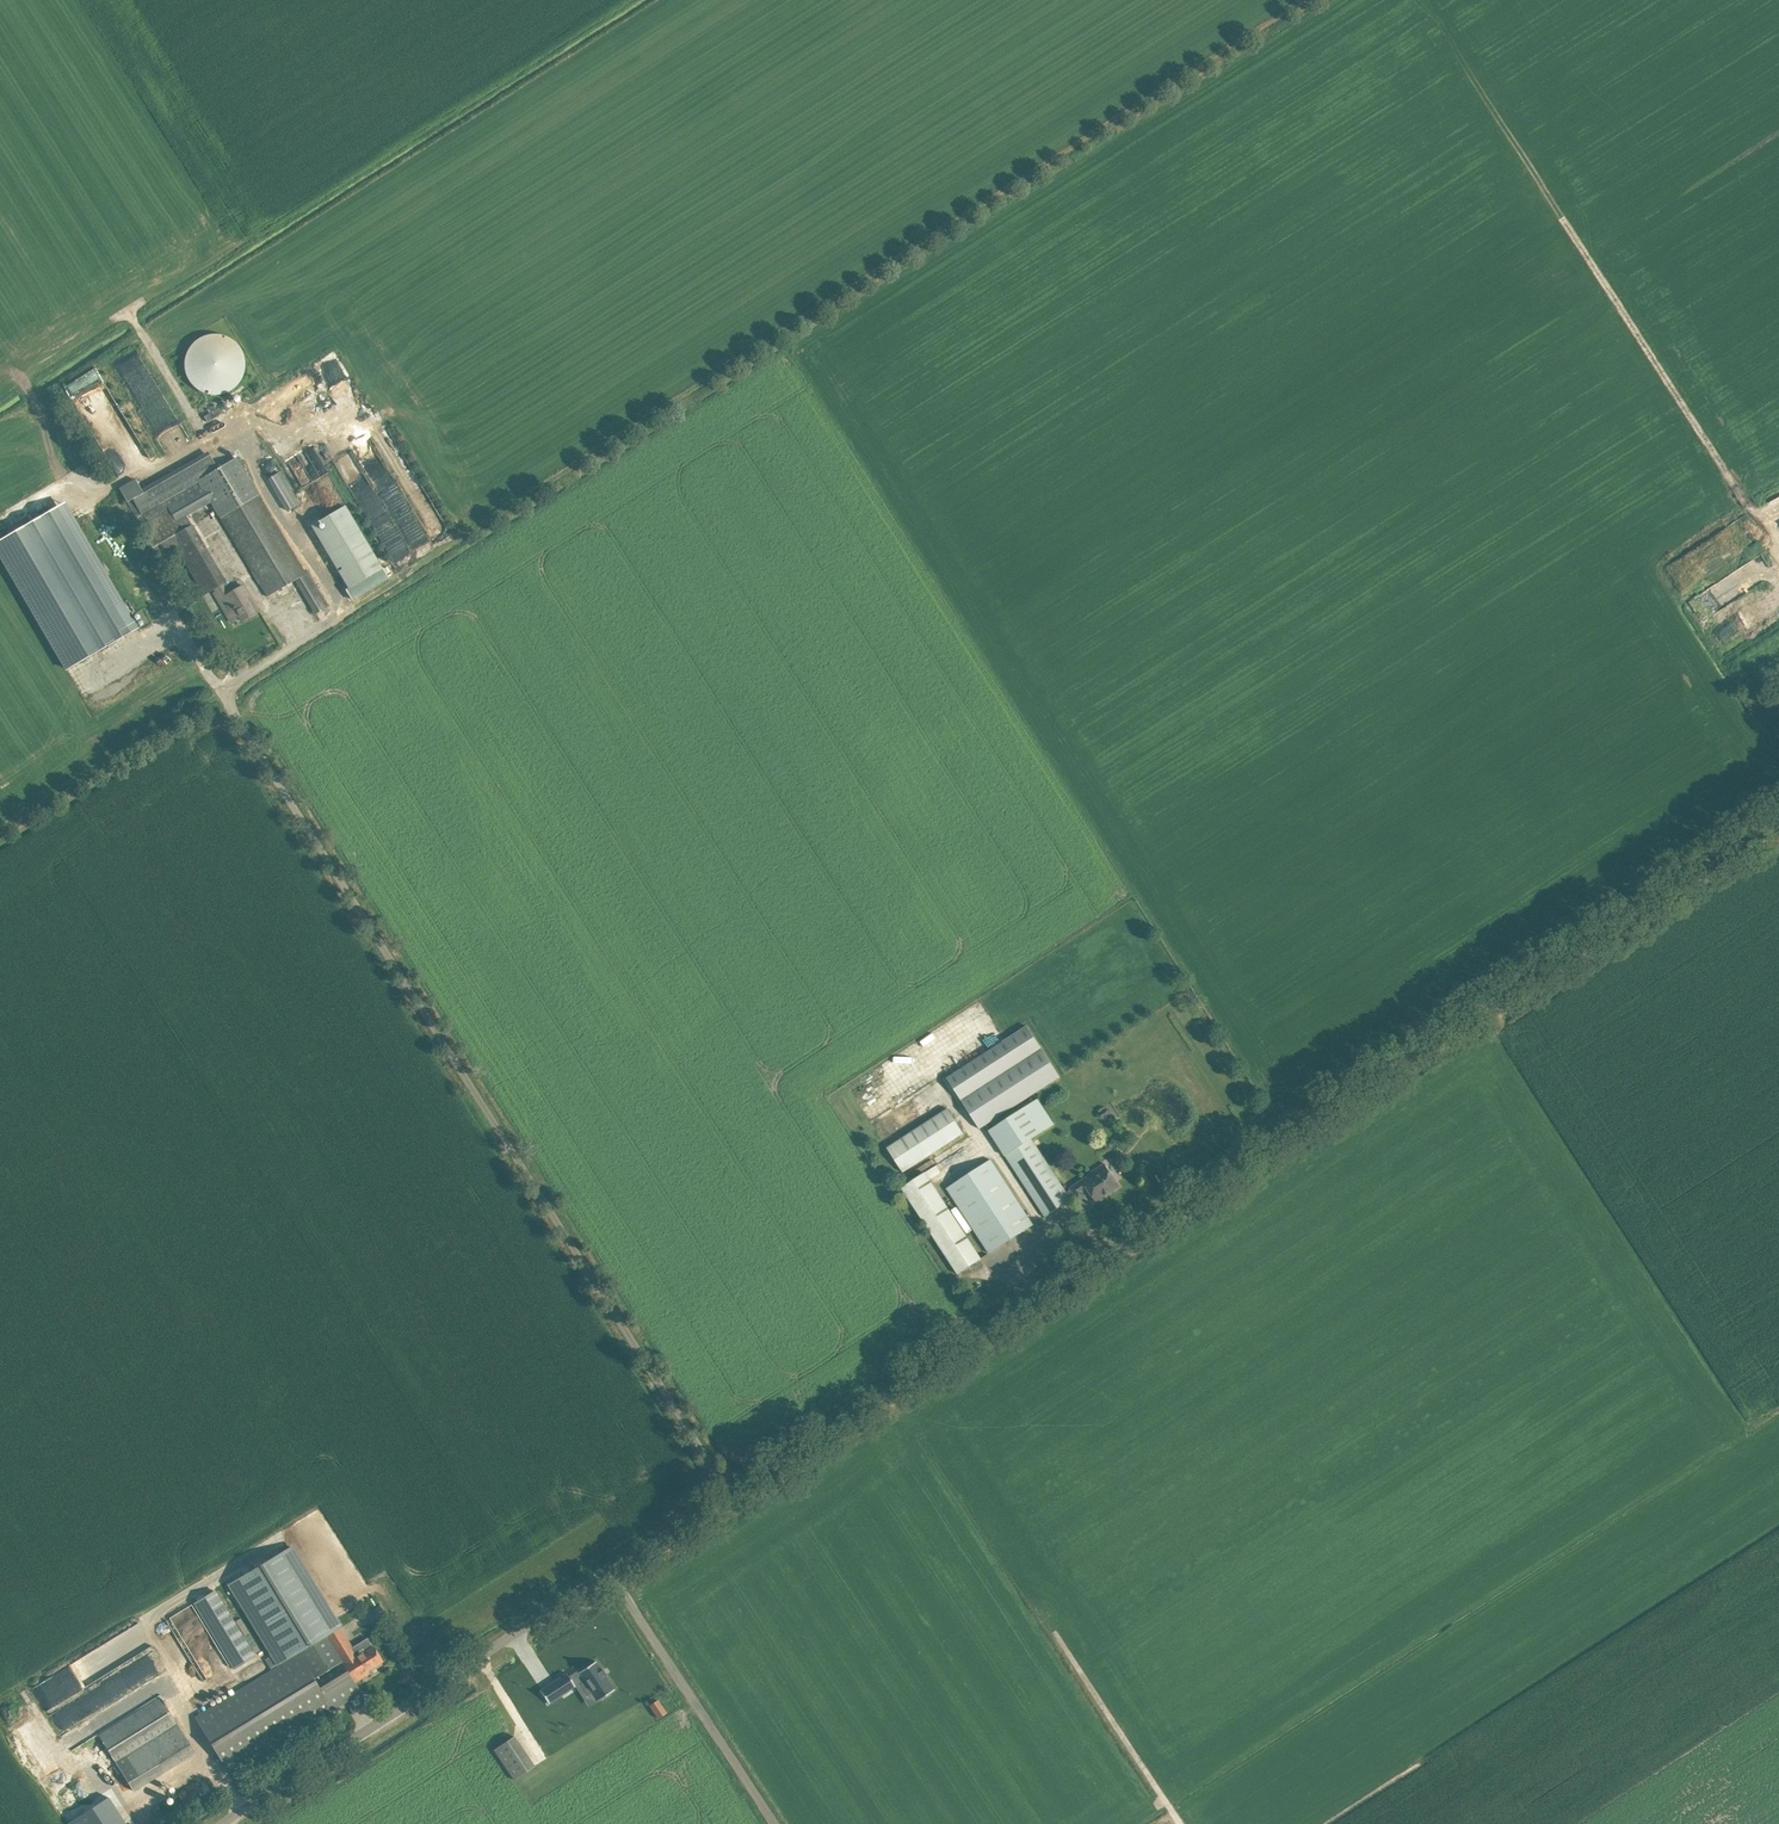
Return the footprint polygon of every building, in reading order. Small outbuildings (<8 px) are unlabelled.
[(240,348),(237,345),(233,341),(228,338),(222,335),(215,334),(209,335),(202,337),(197,340),(191,345),(186,353),(185,360),(184,367),(185,372),(188,378),(192,385),(197,389),(201,392),(207,394),(212,395),(218,395),(223,394),(228,392),(232,389),(235,386),(239,382),(242,377),(244,371),(245,364),(243,356),(240,348)] [(138,355),(115,364),(120,377),(143,369),(138,355)] [(94,359),(62,374),(70,389),(78,385),(79,387),(82,385),(79,379),(99,369),(94,359)] [(360,397),(334,413),(341,426),(368,409),(360,397)] [(209,422),(224,413),(220,407),(205,416),(209,422)] [(315,446),(304,452),(307,458),(302,461),(313,482),(328,474),(315,446)] [(177,547),(205,595),(215,589),(225,583),(186,516),(210,502),(219,518),(220,518),(267,597),(295,580),(315,614),(328,606),(307,572),(306,573),(236,457),(217,469),(207,451),(141,490),(126,499),(160,557),(177,547)] [(267,479),(288,511),(300,504),(279,471),(267,479)] [(134,479),(119,488),(126,499),(141,490),(134,479)] [(1769,501),(1773,511),(1774,510),(1778,522),(1778,496),(1769,501)] [(0,540),(0,554),(67,669),(136,629),(67,509),(63,504),(53,509),(0,540)] [(383,504),(366,512),(387,554),(404,546),(383,504)] [(1761,554),(1737,567),(1744,580),(1768,567),(1761,554)] [(346,586),(354,599),(388,578),(381,566),(346,586)] [(214,592),(230,621),(239,616),(242,621),(258,611),(243,585),(230,592),(225,583),(215,589),(216,591),(214,592)] [(208,635),(203,638),(207,644),(212,641),(208,635)] [(947,1077),(980,1129),(1060,1077),(1026,1025),(947,1077)] [(1066,1191),(1031,1138),(1054,1124),(1038,1099),(989,1130),(1045,1217),(1076,1197),(1070,1188),(1066,1191)] [(1114,1103),(1098,1110),(1103,1121),(1119,1115),(1114,1103)] [(887,1147),(903,1172),(963,1133),(947,1108),(887,1147)] [(947,1188),(989,1253),(1033,1224),(991,1159),(947,1188)] [(1078,1200),(1085,1196),(1083,1192),(1087,1189),(1095,1202),(1119,1186),(1108,1169),(1090,1181),(1086,1175),(1079,1179),(1080,1181),(1070,1188),(1076,1197),(1078,1200)] [(981,1258),(925,1172),(902,1187),(958,1273),(981,1258)] [(221,1702),(195,1718),(222,1763),(229,1773),(344,1702),(345,1702),(361,1692),(355,1683),(326,1635),(339,1627),(290,1547),(285,1550),(249,1572),(230,1583),(281,1666),(277,1668),(221,1702)] [(254,1656),(214,1590),(194,1603),(234,1669),(254,1656)] [(194,1633),(206,1628),(195,1605),(172,1617),(185,1644),(197,1638),(194,1633)] [(339,1627),(326,1635),(355,1683),(369,1674),(367,1671),(383,1661),(369,1638),(353,1648),(340,1627),(339,1627)] [(125,1660),(126,1662),(154,1652),(150,1640),(130,1647),(133,1657),(125,1660)] [(270,1656),(265,1659),(270,1669),(276,1665),(270,1656)] [(578,1659),(564,1665),(568,1675),(583,1669),(578,1659)] [(566,1673),(540,1690),(549,1704),(575,1686),(583,1699),(595,1691),(600,1699),(615,1690),(605,1675),(607,1675),(603,1669),(602,1670),(596,1661),(588,1666),(578,1672),(578,1673),(570,1679),(569,1676),(566,1673)] [(105,1681),(52,1711),(63,1729),(91,1713),(101,1731),(152,1701),(148,1694),(146,1695),(135,1676),(126,1681),(123,1676),(107,1685),(105,1681)] [(99,1735),(133,1791),(142,1785),(124,1756),(162,1732),(181,1761),(195,1752),(160,1697),(99,1735)] [(649,1705),(658,1718),(666,1713),(657,1700),(649,1705)] [(520,1735),(495,1749),(514,1782),(538,1768),(520,1735)] [(90,1816),(96,1823),(128,1823),(132,1821),(117,1798),(90,1816)]
